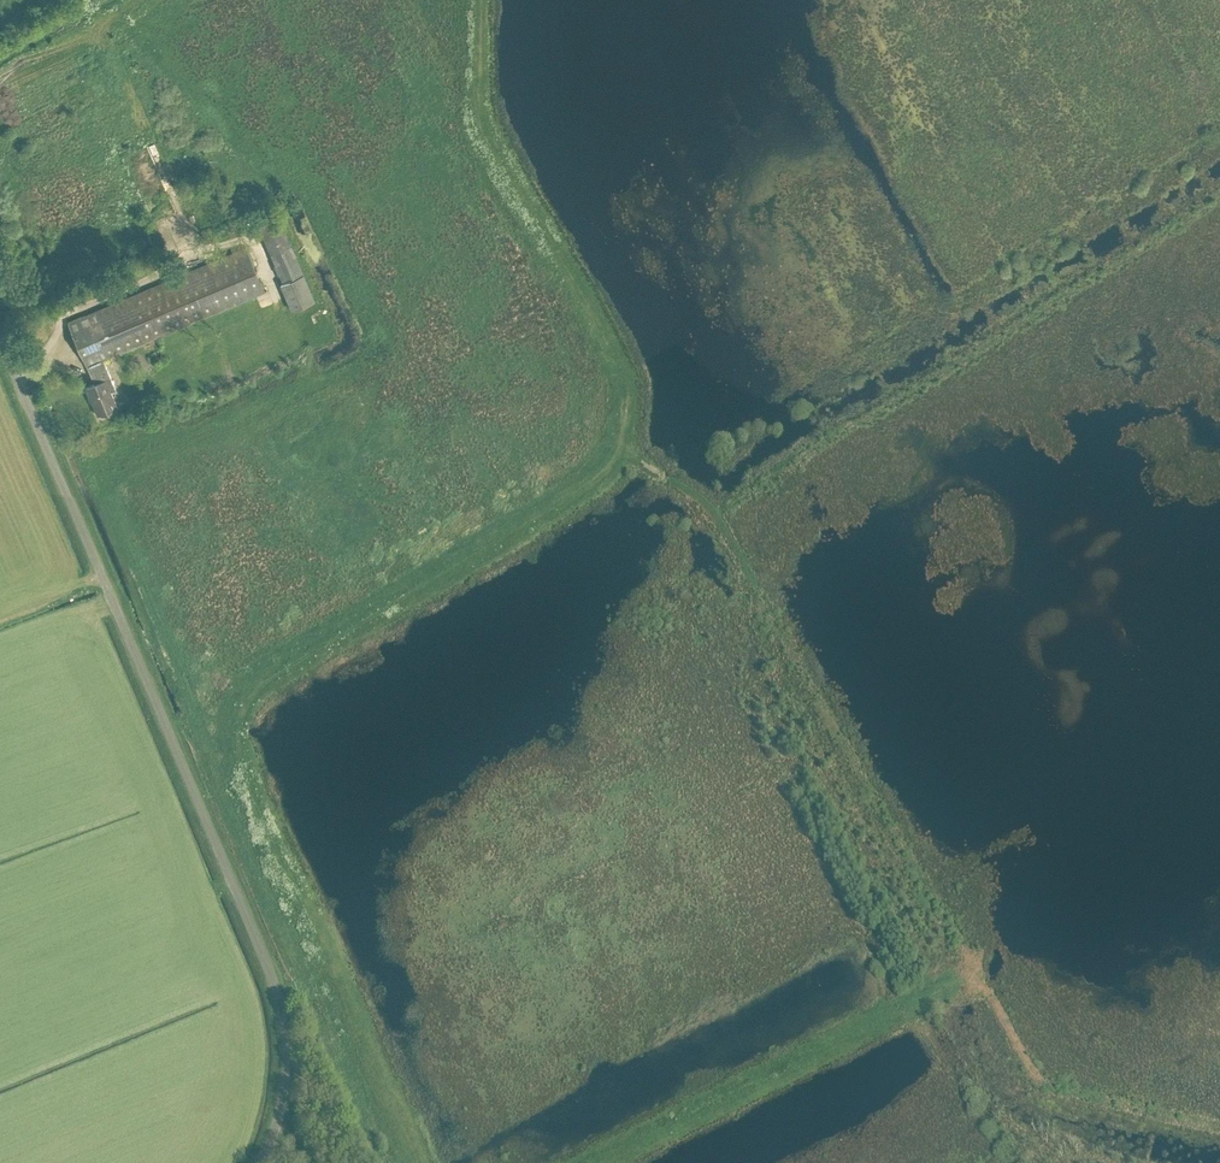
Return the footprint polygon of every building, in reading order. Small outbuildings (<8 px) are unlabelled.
[(303,272),(277,213),(257,222),(282,281),(280,282),(292,309),(314,299),(303,272)] [(245,246),(68,321),(94,382),(85,385),(97,414),(117,405),(110,389),(115,387),(102,358),(263,289),(245,246)]
